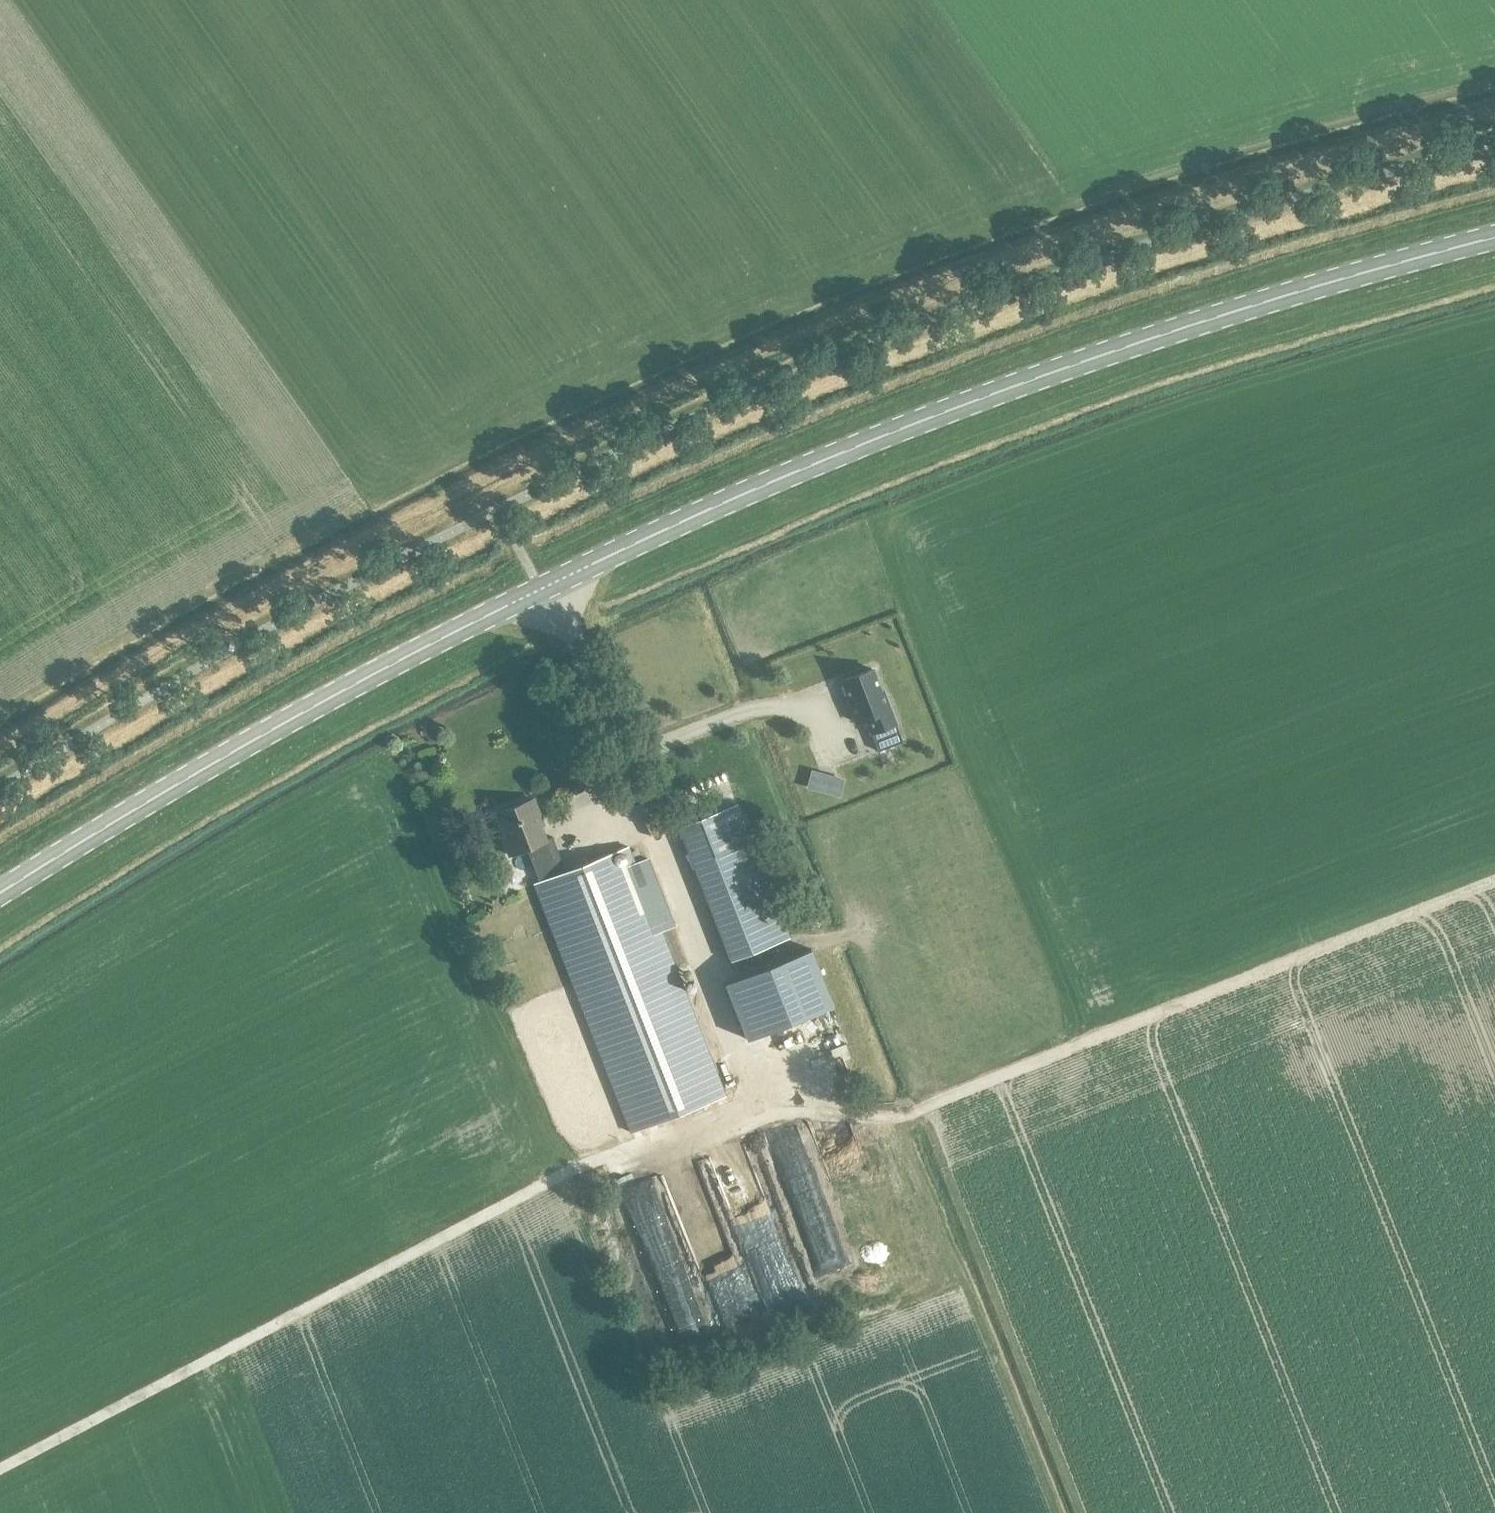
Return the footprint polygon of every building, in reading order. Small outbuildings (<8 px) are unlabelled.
[(872,668),(842,680),(849,699),(847,700),(856,722),(865,718),(878,751),(903,741),(887,700),(885,701),(872,668)] [(835,778),(830,795),(840,797),(845,781),(835,778)] [(539,881),(565,871),(552,836),(545,839),(536,816),(539,815),(533,799),(496,813),(506,838),(503,839),(509,854),(526,848),(539,881)] [(732,959),(789,937),(737,804),(680,827),(732,959)] [(565,871),(539,881),(533,884),(630,1132),(725,1094),(628,846),(565,871)] [(747,1039),(832,1005),(811,949),(725,982),(747,1039)] [(825,1118),(806,1123),(818,1163),(837,1158),(825,1118)] [(777,1154),(787,1151),(782,1136),(760,1144),(766,1162),(778,1158),(777,1154)] [(624,1236),(639,1231),(629,1197),(613,1201),(624,1236)] [(789,1292),(762,1199),(734,1207),(735,1211),(728,1213),(754,1302),(789,1292)] [(792,1215),(806,1276),(836,1269),(821,1208),(792,1215)]
